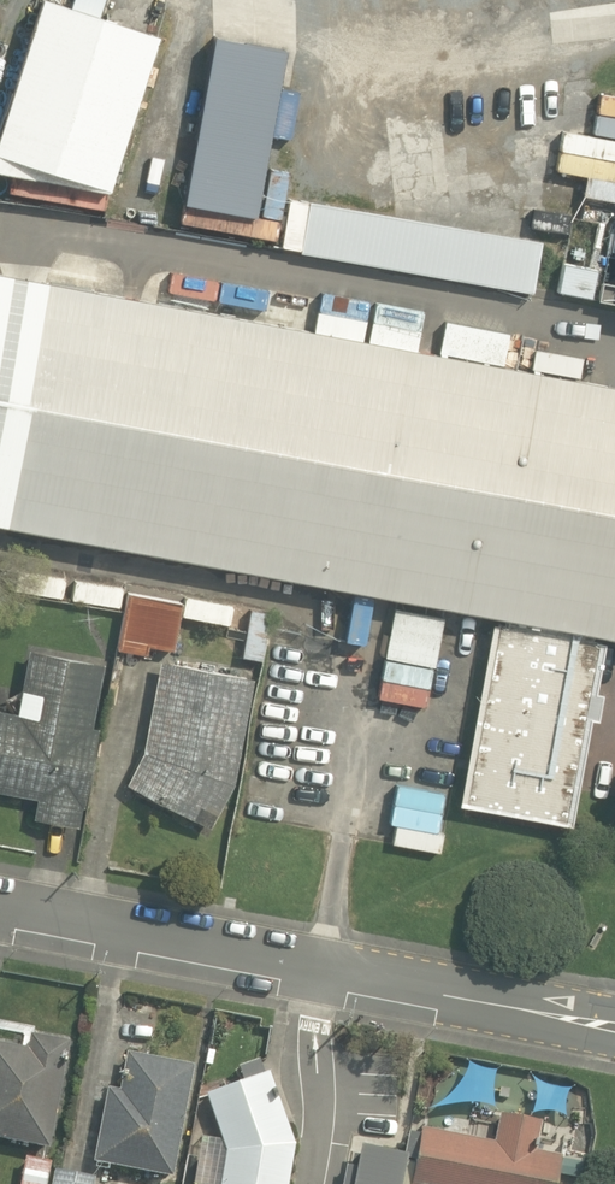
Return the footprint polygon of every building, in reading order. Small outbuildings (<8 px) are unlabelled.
[(54,0),(44,0),(0,135),(0,151),(109,186),(158,34),(54,0)] [(186,198),(258,211),(282,85),(292,85),(294,0),(214,0),(213,52),(191,171),(178,168),(173,196),(186,198)] [(542,235),(315,203),(304,248),(367,263),(531,285),(542,235)] [(0,272),(0,521),(614,635),(614,386),(0,272)] [(148,644),(174,649),(180,617),(183,601),(127,591),(124,611),(117,648),(147,653),(148,644)] [(605,640),(493,620),(460,804),(572,824),(591,717),(598,719),(603,692),(596,691),(605,640)] [(37,797),(34,816),(79,825),(97,727),(92,726),(104,662),(29,648),(18,712),(0,709),(0,790),(37,797)] [(211,826),(234,782),(253,676),(160,659),(143,752),(127,783),(211,826)] [(54,1152),(67,1046),(0,1038),(0,1146),(54,1152)] [(111,1104),(98,1102),(86,1161),(170,1178),(191,1072),(121,1058),(111,1104)] [(205,1095),(206,1096),(221,1140),(225,1151),(220,1183),(288,1183),(295,1144),(269,1072),(264,1073),(260,1061),(259,1059),(237,1067),(243,1081),(205,1095)] [(561,1156),(535,1151),(541,1121),(500,1113),(494,1142),(422,1128),(421,1134),(411,1183),(556,1183),(561,1156)] [(421,1134),(409,1132),(405,1153),(362,1144),(357,1168),(354,1183),(411,1183),(421,1134)] [(221,1140),(201,1137),(193,1183),(220,1183),(225,1151),(221,1140)] [(25,1156),(20,1183),(47,1183),(51,1161),(25,1156)] [(357,1168),(346,1166),(343,1183),(354,1183),(357,1168)] [(54,1169),(51,1183),(93,1183),(95,1177),(54,1169)]
